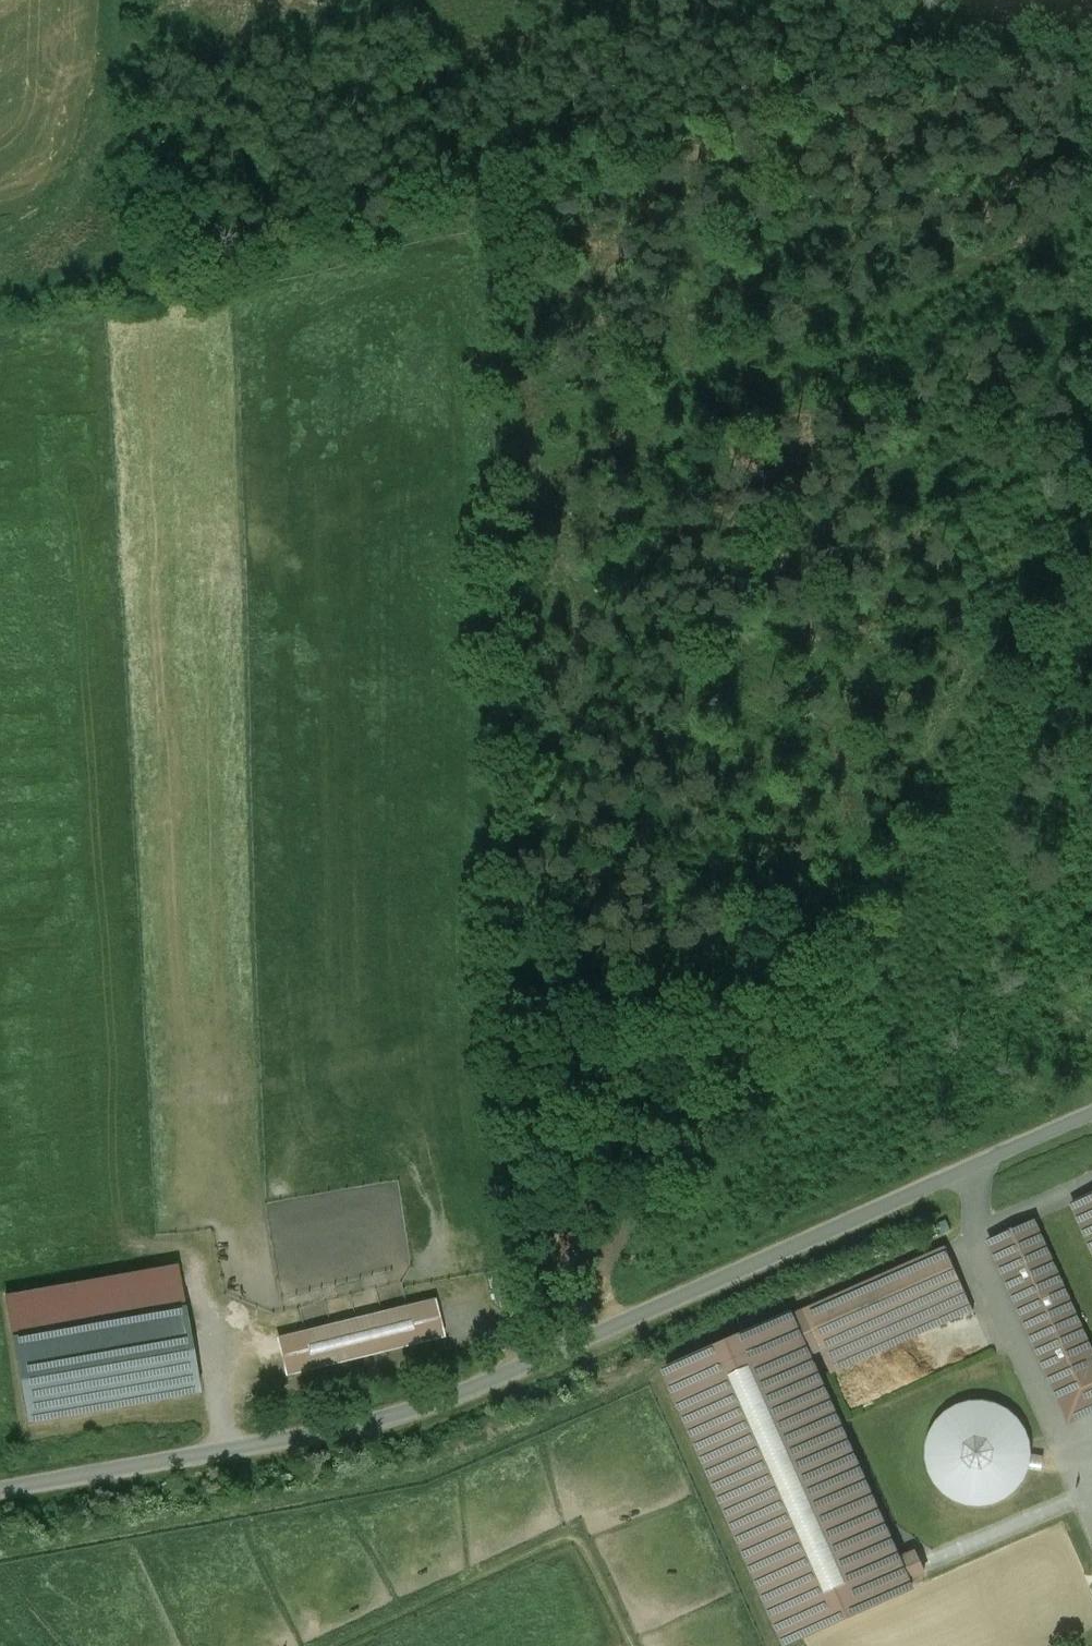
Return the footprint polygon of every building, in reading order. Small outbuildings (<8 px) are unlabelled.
[(1072,1203),(1091,1248),(1091,1194),(1072,1203)] [(989,1240),(1050,1379),(1091,1361),(1090,1359),(1091,1358),(1091,1355),(1032,1220),(989,1240)] [(944,1246),(802,1309),(821,1350),(962,1288),(944,1246)] [(183,1306),(11,1337),(26,1423),(198,1392),(183,1306)] [(407,1307),(278,1339),(286,1372),(441,1334),(440,1332),(414,1338),(407,1307)] [(972,1309),(830,1372),(848,1413),(990,1350),(972,1309)] [(898,1558),(791,1314),(665,1370),(785,1643),(911,1587),(908,1579),(924,1572),(914,1551),(898,1558)] [(1005,1412),(994,1407),(982,1404),(970,1405),(958,1408),(947,1414),(939,1423),(933,1434),(929,1446),(929,1458),(932,1470),(937,1481),(945,1490),(956,1497),(967,1501),(979,1502),(992,1500),(1003,1495),(1012,1488),(1020,1478),(1024,1468),(1041,1470),(1043,1456),(1026,1453),(1026,1442),(1021,1431),(1014,1421),(1005,1412)]
